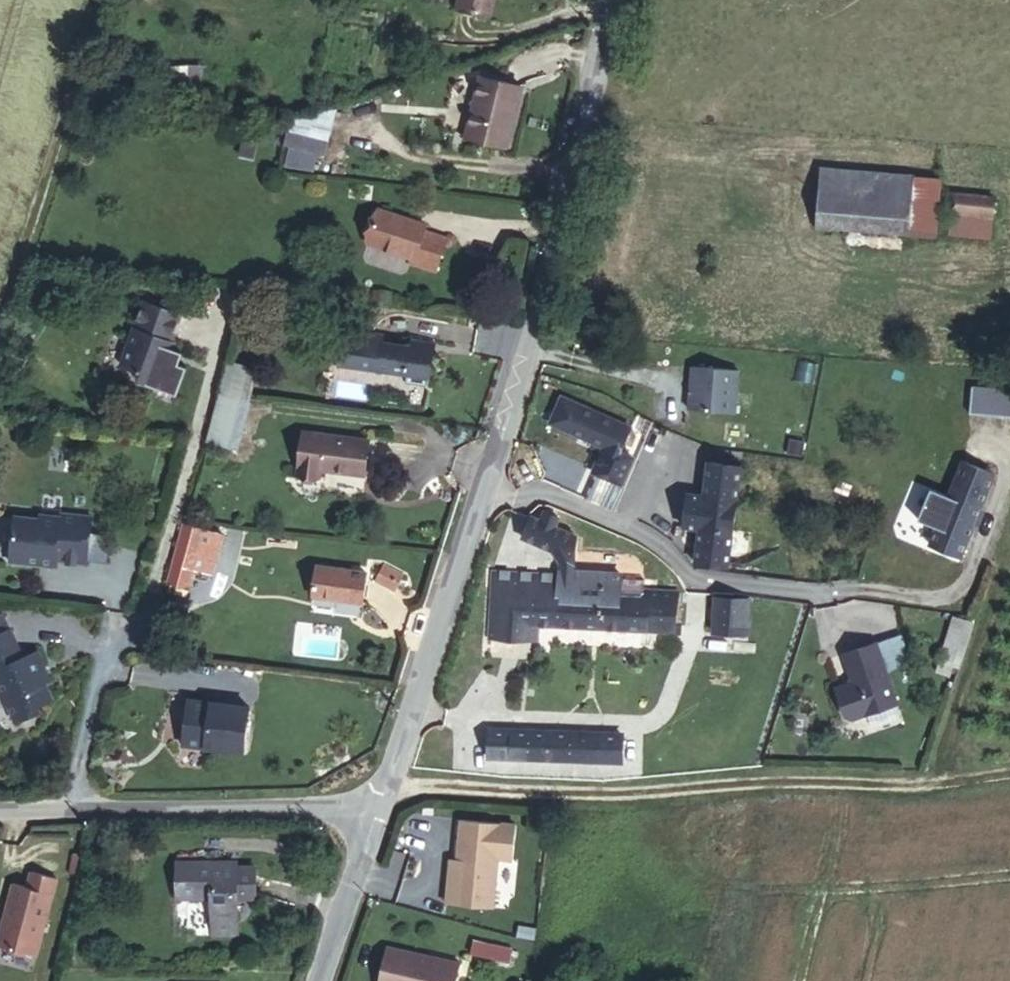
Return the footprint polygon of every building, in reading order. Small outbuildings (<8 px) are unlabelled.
[(454,11),(487,19),(492,0),(457,0),(454,11)] [(522,93),(482,81),(465,144),(507,155),(522,93)] [(282,164),(313,169),(315,152),(327,153),(333,105),(291,99),(282,164)] [(912,199),(910,230),(938,232),(943,173),(824,163),(822,192),(912,199)] [(956,208),(983,212),(985,190),(958,188),(956,208)] [(820,224),(910,230),(912,199),(822,192),(820,224)] [(427,223),(379,207),(364,243),(412,259),(409,267),(432,275),(444,239),(424,233),(427,223)] [(982,233),(983,212),(956,208),(955,230),(982,233)] [(187,293),(150,281),(125,352),(141,358),(144,364),(142,369),(163,376),(173,345),(169,343),(176,324),(187,293)] [(176,324),(169,343),(173,345),(179,325),(176,324)] [(426,398),(427,390),(435,354),(436,347),(411,342),(409,349),(376,343),(377,335),(346,330),(345,337),(336,344),(334,356),(340,365),(370,371),(369,375),(398,381),(395,392),(426,398)] [(231,360),(227,376),(248,381),(252,366),(231,360)] [(738,365),(688,363),(685,408),(735,411),(738,365)] [(222,394),(244,397),(248,381),(227,376),(222,394)] [(951,405),(1001,410),(1004,383),(953,378),(951,405)] [(222,394),(210,442),(232,446),(244,397),(222,394)] [(360,474),(365,444),(299,433),(292,473),(316,478),(317,466),(360,474)] [(609,482),(616,454),(587,446),(579,474),(609,482)] [(906,527),(936,541),(971,464),(942,450),(927,483),(908,474),(896,503),(913,511),(906,527)] [(694,549),(728,551),(729,455),(695,455),(694,488),(677,488),(676,524),(694,524),(694,549)] [(37,508),(13,505),(7,554),(45,557),(45,554),(66,557),(66,553),(96,556),(101,507),(58,502),(58,506),(37,504),(37,508)] [(513,533),(529,541),(571,543),(571,540),(548,525),(553,518),(540,510),(534,518),(525,514),(513,533)] [(191,519),(176,578),(196,582),(200,566),(218,570),(229,526),(191,519)] [(96,553),(116,555),(119,527),(99,524),(96,553)] [(571,543),(529,541),(553,556),(553,573),(488,572),(487,595),(512,595),(644,596),(645,589),(640,589),(641,583),(618,583),(618,577),(570,577),(571,543)] [(728,558),(728,551),(694,549),(694,557),(728,558)] [(373,568),(367,582),(386,590),(392,576),(373,568)] [(356,609),(362,579),(312,570),(306,600),(356,609)] [(644,622),(644,623),(673,623),(674,589),(645,589),(644,596),(644,622)] [(749,627),(749,591),(714,590),(713,627),(749,627)] [(536,629),(644,632),(644,623),(644,622),(511,619),(512,595),(487,595),(485,641),(535,642),(536,629)] [(644,622),(644,596),(512,595),(511,619),(644,622)] [(14,624),(8,611),(0,614),(0,631),(14,624)] [(950,613),(939,662),(960,667),(971,618),(950,613)] [(834,693),(883,678),(865,622),(831,633),(838,658),(820,664),(828,690),(834,693)] [(21,716),(45,705),(42,700),(57,693),(49,676),(54,674),(41,646),(26,653),(14,624),(0,631),(0,668),(2,672),(0,673),(0,676),(8,694),(11,693),(21,716)] [(190,738),(250,747),(257,702),(196,693),(190,738)] [(626,743),(625,713),(493,715),(493,744),(626,743)] [(248,860),(190,859),(187,900),(227,902),(226,941),(258,942),(259,904),(282,904),(283,867),(249,866),(248,860)] [(4,935),(45,947),(63,886),(22,873),(4,935)] [(459,958),(384,938),(374,977),(389,980),(453,980),(459,958)] [(472,957),(511,960),(512,944),(473,942),(472,957)]
